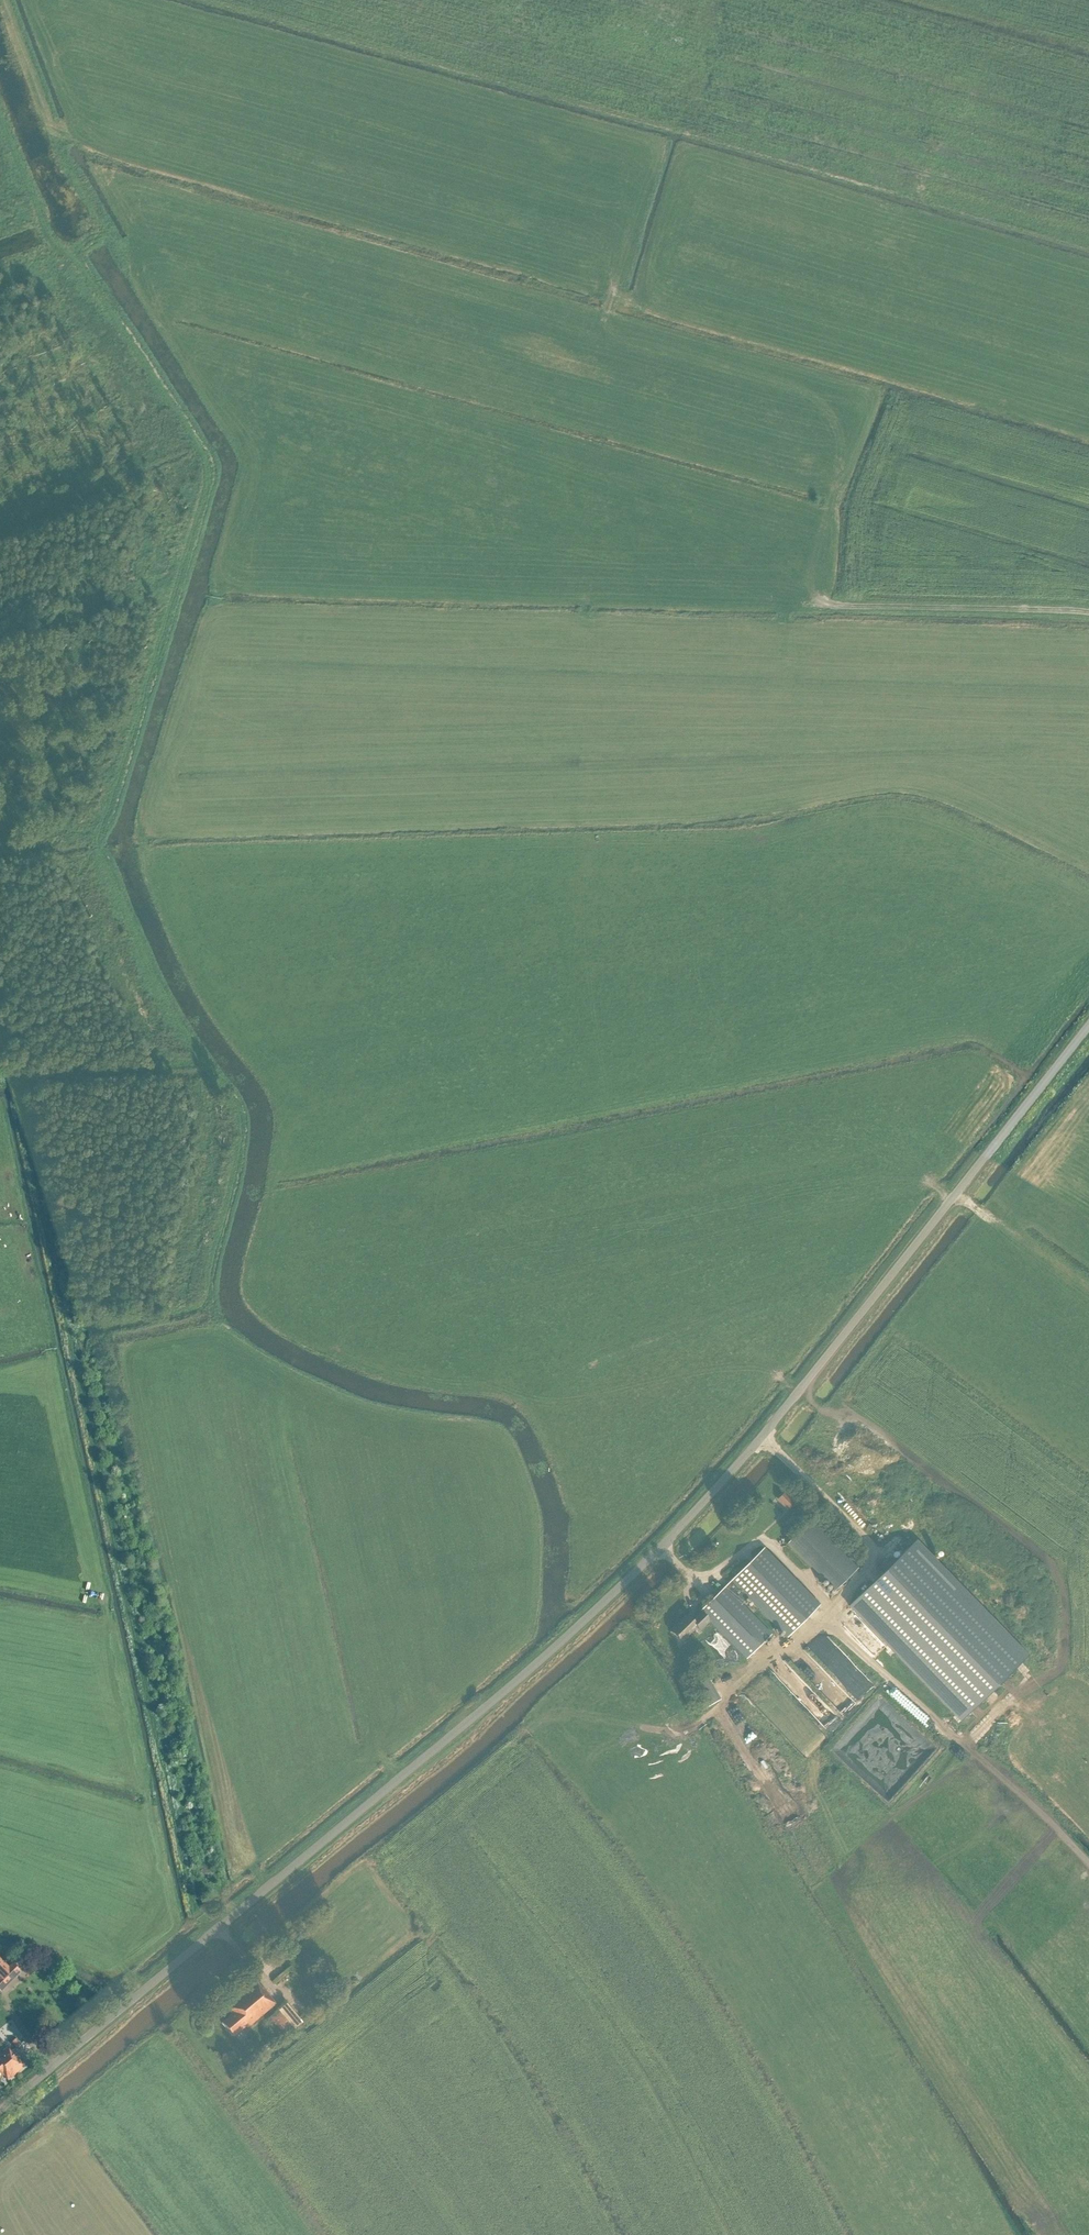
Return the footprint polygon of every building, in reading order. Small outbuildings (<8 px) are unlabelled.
[(781,1494),(777,1499),(781,1504),(786,1499),(781,1494)] [(833,1592),(838,1588),(858,1569),(811,1520),(787,1544),(833,1592)] [(819,1605),(764,1549),(725,1587),(690,1621),(686,1616),(670,1632),(680,1642),(695,1627),(699,1631),(709,1621),(746,1659),(771,1634),(741,1604),(748,1598),(786,1638),(819,1605)] [(1015,1668),(952,1603),(898,1656),(960,1721),(1015,1668)] [(705,1709),(717,1702),(701,1677),(690,1684),(705,1709)] [(0,1957),(0,1991),(0,1992),(6,1986),(4,1985),(14,1975),(15,1976),(21,1971),(13,1963),(9,1966),(0,1957)] [(261,1988),(255,1981),(226,2006),(232,2014),(221,2023),(233,2036),(245,2026),(247,2028),(275,2004),(272,1999),(262,1987),(261,1988)] [(296,2030),(304,2023),(287,2002),(267,2019),(281,2036),(293,2026),(296,2030)] [(16,2047),(21,2043),(16,2038),(11,2042),(16,2047)] [(24,2066),(19,2061),(20,2060),(8,2046),(0,2053),(0,2077),(3,2074),(8,2080),(24,2066)]
